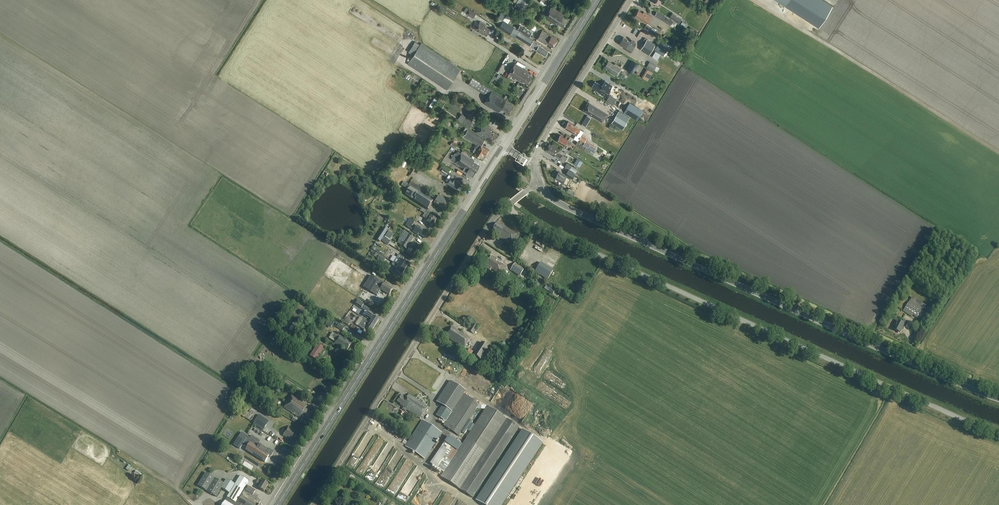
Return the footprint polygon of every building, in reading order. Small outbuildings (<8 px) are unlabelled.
[(516,4),(524,10),(530,1),(529,1),(530,0),(521,0),(520,2),(518,0),(516,4)] [(786,5),(819,26),(833,5),(825,0),(789,0),(786,5)] [(563,27),(568,19),(563,16),(564,15),(551,6),(544,17),(557,26),(558,24),(563,27)] [(474,18),(476,14),(469,9),(466,13),(474,18)] [(643,13),(638,10),(634,17),(646,24),(651,16),(643,12),(643,13)] [(673,27),(676,22),(657,11),(654,15),(673,27)] [(664,28),(665,26),(652,19),(650,21),(664,28)] [(514,27),(503,20),(498,27),(510,34),(514,27)] [(479,22),(476,21),(472,28),(475,29),(474,30),(480,33),(481,32),(486,36),(490,29),(485,26),(485,25),(479,21),(479,22)] [(658,37),(661,31),(651,25),(648,31),(658,37)] [(551,36),(543,30),(537,39),(546,44),(547,43),(554,47),(558,40),(551,36)] [(535,50),(539,45),(519,32),(517,36),(518,36),(517,38),(535,50)] [(621,40),(633,47),(636,43),(632,40),(630,42),(623,37),(621,40)] [(643,44),(652,49),(655,44),(647,39),(646,39),(643,44)] [(630,53),(633,47),(621,40),(619,44),(626,48),(625,50),(630,53)] [(653,50),(663,56),(668,48),(658,42),(653,50)] [(446,90),(460,69),(421,43),(407,64),(446,90)] [(649,55),(652,49),(643,44),(640,49),(649,55)] [(545,56),(548,51),(539,45),(536,50),(545,56)] [(405,57),(409,50),(405,47),(400,54),(405,57)] [(614,64),(608,60),(604,66),(610,70),(609,71),(617,76),(622,68),(615,63),(614,64)] [(528,84),(533,76),(528,73),(529,71),(515,63),(508,74),(522,83),(523,81),(528,84)] [(627,68),(633,72),(637,67),(630,63),(627,68)] [(464,81),(487,96),(491,90),(468,75),(464,81)] [(609,89),(612,85),(605,81),(602,86),(595,81),(592,86),(595,89),(594,90),(606,97),(610,90),(609,89)] [(509,114),(514,106),(506,100),(492,90),(484,103),(498,112),(500,109),(509,114)] [(624,111),(627,106),(610,95),(606,100),(624,111)] [(431,107),(437,99),(434,97),(429,105),(431,107)] [(423,109),(429,101),(426,99),(420,107),(423,109)] [(477,106),(493,116),(496,111),(479,101),(477,106)] [(602,123),(607,114),(589,103),(584,112),(602,123)] [(475,123),(461,114),(458,119),(462,122),(461,124),(465,126),(466,124),(475,129),(479,125),(479,124),(475,122),(475,123)] [(623,129),(627,122),(616,115),(612,122),(623,129)] [(479,125),(475,129),(474,131),(475,131),(475,132),(493,143),(498,135),(491,131),(490,127),(480,120),(479,121),(480,122),(479,125)] [(579,133),(581,131),(580,130),(580,129),(568,121),(564,128),(570,132),(572,133),(576,136),(578,133),(579,133)] [(559,125),(556,130),(569,138),(572,134),(559,125)] [(468,129),(465,133),(463,136),(477,145),(476,146),(473,151),(476,153),(480,156),(482,153),(483,154),(484,153),(485,154),(488,150),(481,145),(485,140),(468,129)] [(569,145),(571,142),(568,139),(560,135),(558,138),(557,138),(557,139),(557,140),(556,141),(561,144),(562,145),(563,146),(563,145),(564,146),(566,143),(569,145)] [(552,145),(549,143),(545,150),(550,153),(550,154),(559,160),(559,159),(560,159),(560,160),(564,162),(567,157),(563,155),(559,152),(561,150),(552,144),(552,145)] [(475,160),(468,156),(462,152),(461,153),(459,151),(458,152),(457,151),(452,160),(455,161),(454,162),(464,168),(463,170),(473,177),(480,165),(481,163),(475,159),(475,160)] [(517,162),(520,163),(526,154),(523,152),(523,153),(517,161),(517,162)] [(394,161),(404,169),(406,166),(396,158),(394,161)] [(575,173),(578,169),(567,162),(565,166),(575,173)] [(446,175),(450,168),(444,164),(440,171),(446,175)] [(567,170),(565,174),(567,175),(572,178),(574,175),(575,174),(567,170)] [(562,183),(566,176),(558,171),(554,178),(562,183)] [(448,182),(450,184),(457,188),(460,182),(455,179),(456,178),(452,175),(448,182)] [(416,201),(428,209),(433,202),(432,201),(420,193),(422,190),(411,182),(409,185),(407,188),(409,189),(406,194),(416,201)] [(449,201),(440,195),(438,198),(435,196),(432,201),(433,202),(435,203),(434,204),(444,210),(449,201)] [(437,220),(435,219),(436,217),(422,208),(421,211),(425,213),(423,217),(425,219),(426,219),(429,221),(427,223),(433,226),(437,220)] [(500,225),(497,223),(492,230),(496,233),(495,234),(504,240),(509,244),(511,241),(514,244),(519,236),(516,234),(505,227),(501,225),(500,225)] [(419,234),(425,238),(429,233),(417,226),(413,232),(418,235),(419,234)] [(390,240),(394,234),(391,233),(392,231),(390,229),(385,237),(390,240)] [(410,244),(414,238),(404,231),(397,243),(407,249),(410,244)] [(501,245),(504,241),(492,233),(489,237),(501,245)] [(388,245),(390,242),(381,236),(379,239),(388,245)] [(418,249),(412,245),(410,244),(407,249),(406,251),(407,253),(413,256),(418,249)] [(533,253),(535,252),(528,245),(526,247),(533,253)] [(384,263),(386,259),(380,255),(377,259),(384,263)] [(408,265),(403,262),(405,258),(400,255),(398,258),(400,260),(399,262),(393,258),(391,261),(398,265),(405,270),(408,265)] [(492,255),(491,257),(485,267),(490,270),(491,269),(501,275),(507,267),(499,262),(498,263),(496,261),(497,259),(492,255)] [(555,276),(557,272),(541,262),(535,273),(541,277),(542,275),(549,278),(552,274),(555,276)] [(402,275),(405,270),(394,263),(392,265),(397,268),(395,271),(402,275)] [(533,273),(535,271),(527,265),(525,268),(533,273)] [(369,278),(365,284),(372,289),(373,289),(377,282),(376,282),(369,278)] [(393,289),(384,283),(382,287),(377,283),(373,289),(379,293),(381,289),(389,295),(393,289)] [(921,320),(927,312),(925,310),(927,306),(913,297),(903,311),(912,317),(913,315),(921,320)] [(373,321),(377,324),(379,320),(372,315),(368,312),(367,313),(365,316),(365,317),(371,320),(373,321)] [(372,331),(377,324),(373,321),(371,320),(371,322),(364,318),(364,319),(361,323),(361,324),(359,326),(359,327),(364,330),(366,328),(372,331)] [(899,321),(896,326),(896,327),(894,328),(894,329),(894,330),(898,332),(898,333),(900,333),(903,329),(904,329),(905,327),(908,329),(911,323),(904,320),(902,323),(899,321)] [(473,333),(478,326),(474,323),(469,331),(473,333)] [(467,336),(453,326),(446,336),(450,339),(460,346),(459,346),(464,349),(471,338),(467,335),(467,336)] [(347,350),(351,344),(346,340),(340,335),(335,343),(341,347),(342,346),(347,350)] [(481,359),(489,347),(481,342),(473,355),(481,359)] [(317,344),(309,357),(316,361),(324,348),(317,344)] [(474,401),(464,394),(466,391),(450,381),(437,402),(442,406),(436,415),(444,421),(442,424),(459,435),(479,405),(474,401)] [(428,407),(409,394),(407,398),(401,395),(397,402),(402,405),(402,406),(404,407),(402,409),(405,411),(406,410),(420,419),(428,407)] [(309,422),(314,414),(306,409),(308,405),(292,395),(284,408),(300,418),(301,417),(309,422)] [(473,498),(519,427),(487,406),(462,445),(449,437),(431,464),(444,472),(441,476),(473,498)] [(268,422),(258,415),(252,425),(262,431),(268,422)] [(425,459),(442,433),(423,420),(406,446),(425,459)] [(298,442),(302,436),(296,432),(297,431),(289,426),(283,436),(291,441),(292,438),(298,442)] [(475,500),(483,504),(502,504),(543,443),(522,429),(475,500)] [(242,432),(233,445),(240,449),(242,445),(244,446),(245,446),(247,448),(246,450),(265,462),(268,459),(268,458),(268,457),(270,458),(274,452),(269,448),(268,449),(259,443),(260,443),(257,441),(258,439),(252,436),(250,438),(242,432)] [(278,433),(275,437),(284,443),(286,439),(278,433)] [(236,466),(237,465),(230,460),(230,459),(227,458),(226,459),(229,461),(229,462),(236,466)] [(139,478),(142,473),(137,470),(134,474),(139,478)] [(224,483),(216,478),(215,478),(206,472),(198,486),(208,491),(216,497),(222,488),(230,493),(231,494),(226,501),(232,504),(259,504),(258,504),(261,501),(257,499),(258,496),(254,494),(255,492),(246,486),(249,482),(240,477),(235,485),(227,479),(226,479),(224,483)] [(262,483),(258,480),(256,484),(260,486),(258,488),(264,492),(269,484),(263,481),(262,483)]
